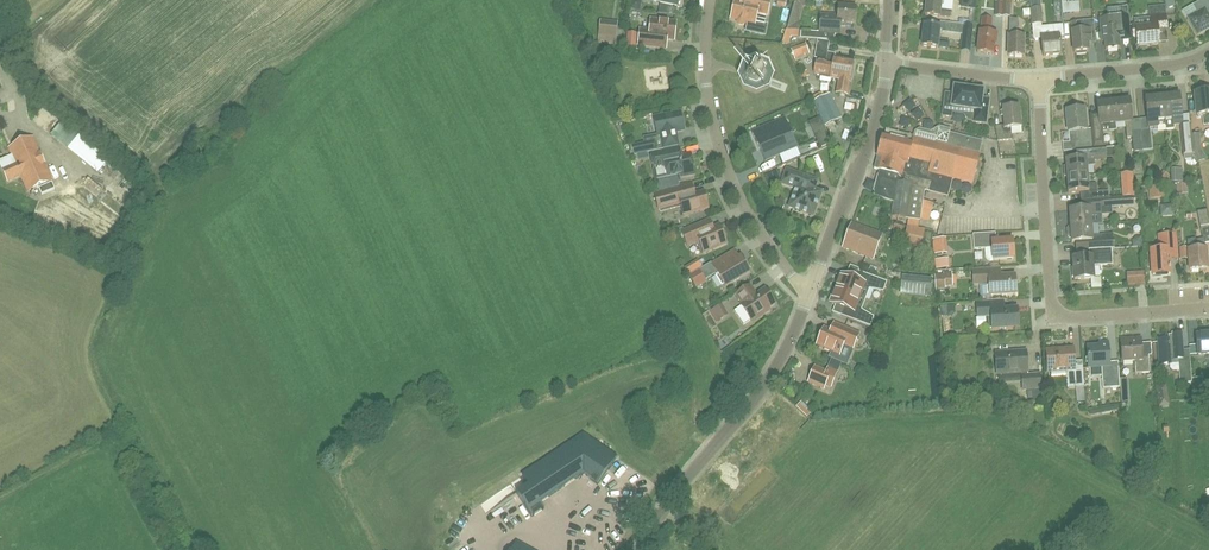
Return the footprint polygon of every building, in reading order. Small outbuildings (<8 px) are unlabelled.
[(628,9),(638,10),(640,0),(629,0),(628,9)] [(765,26),(771,1),(768,0),(743,0),(743,3),(735,1),(731,18),(737,20),(737,22),(739,25),(742,25),(745,24),(746,22),(765,26)] [(803,0),(791,0),(780,42),(787,44),(789,36),(794,37),(803,0)] [(941,0),(927,0),(925,16),(939,17),(940,16),(950,18),(951,11),(940,10),(941,0)] [(973,26),(975,10),(976,0),(961,0),(960,8),(970,10),(969,21),(959,19),(958,24),(973,26)] [(1003,17),(1010,17),(1010,0),(1002,0),(1002,2),(1003,2),(1003,17)] [(1032,25),(1041,24),(1043,24),(1041,8),(1040,0),(1030,0),(1030,9),(1031,25),(1032,25)] [(1061,1),(1062,14),(1080,13),(1078,0),(1067,0),(1061,1)] [(1164,8),(1172,6),(1169,0),(1161,0),(1164,8)] [(1205,10),(1208,7),(1208,0),(1202,0),(1192,6),(1196,14),(1187,18),(1197,36),(1208,29),(1208,17),(1205,10)] [(1003,2),(1002,2),(995,2),(994,17),(1003,17),(1003,2)] [(837,16),(820,15),(819,33),(839,34),(840,27),(846,27),(846,24),(855,24),(856,8),(837,7),(837,16)] [(1108,19),(1099,19),(1102,41),(1104,41),(1105,50),(1120,49),(1119,41),(1131,40),(1129,28),(1127,7),(1119,8),(1120,20),(1108,21),(1108,19)] [(1166,30),(1165,14),(1149,15),(1150,24),(1132,26),(1133,39),(1137,38),(1138,47),(1159,45),(1157,31),(1166,30)] [(982,19),(981,33),(980,33),(977,53),(993,55),(994,45),(996,45),(997,35),(990,34),(992,20),(982,19)] [(1024,36),(1017,36),(1018,19),(1010,19),(1009,36),(1008,56),(1023,56),(1024,36)] [(666,50),(668,40),(674,40),(676,23),(651,20),(650,31),(640,30),(639,45),(656,47),(655,48),(666,50)] [(600,21),(599,37),(615,39),(617,23),(600,21)] [(1072,32),(1073,53),(1076,53),(1076,54),(1077,55),(1085,54),(1086,53),(1086,52),(1088,52),(1088,45),(1091,44),(1096,44),(1094,21),(1077,22),(1072,23),(1072,32)] [(970,53),(971,46),(973,26),(958,24),(951,23),(950,34),(962,35),(961,45),(960,51),(970,53)] [(949,42),(938,41),(939,32),(940,27),(939,27),(924,25),(922,46),(937,48),(937,47),(948,48),(949,42)] [(1063,25),(1058,26),(1049,27),(1041,27),(1043,39),(1041,39),(1042,56),(1061,54),(1059,38),(1064,37),(1063,25)] [(816,39),(816,32),(800,31),(800,38),(816,39)] [(830,79),(831,75),(832,70),(851,73),(852,70),(853,71),(855,64),(853,64),(854,61),(834,57),(835,55),(827,53),(829,42),(817,40),(814,59),(817,59),(814,74),(821,75),(820,77),(830,79)] [(795,60),(809,54),(806,44),(791,49),(795,60)] [(765,68),(757,65),(749,68),(746,76),(750,84),(757,87),(765,84),(768,75),(765,68)] [(851,74),(851,73),(832,70),(831,75),(830,79),(838,80),(836,93),(847,95),(850,81),(851,81),(853,75),(851,74)] [(973,123),(986,124),(989,98),(982,97),(983,92),(954,88),(953,97),(945,96),(942,116),(951,117),(952,108),(974,111),(973,123)] [(1195,94),(1197,116),(1202,115),(1203,125),(1208,125),(1208,93),(1195,94)] [(829,95),(813,102),(824,126),(840,118),(829,95)] [(1154,97),(1153,98),(1146,99),(1148,119),(1148,127),(1157,127),(1156,120),(1165,119),(1162,98),(1161,98),(1160,96),(1154,97)] [(1162,98),(1165,119),(1172,119),(1173,125),(1181,124),(1178,96),(1162,98)] [(1113,102),(1115,123),(1124,123),(1126,139),(1132,138),(1133,151),(1143,150),(1141,131),(1132,132),(1131,122),(1131,121),(1129,101),(1123,101),(1113,102)] [(1113,102),(1097,104),(1098,112),(1099,125),(1107,124),(1108,132),(1116,131),(1115,123),(1113,102)] [(1003,126),(994,127),(997,141),(1012,140),(1011,128),(1021,127),(1019,107),(1002,109),(1003,126)] [(1069,143),(1062,144),(1063,152),(1076,151),(1092,149),(1092,141),(1091,129),(1086,130),(1084,110),(1066,111),(1068,133),(1079,132),(1080,142),(1069,143)] [(1098,112),(1089,113),(1091,129),(1092,141),(1092,149),(1101,149),(1102,149),(1100,129),(1099,125),(1098,112)] [(681,113),(654,118),(657,135),(660,135),(663,148),(679,145),(676,131),(684,130),(681,113)] [(830,143),(819,118),(809,122),(820,147),(830,143)] [(47,135),(73,156),(78,150),(83,154),(86,149),(77,142),(75,145),(69,140),(73,136),(56,123),(47,135)] [(774,123),(751,133),(759,150),(764,148),(770,161),(797,149),(792,136),(782,140),(774,123)] [(1191,135),(1190,135),(1189,126),(1180,127),(1183,155),(1191,154),(1193,154),(1191,135)] [(1150,130),(1141,131),(1143,150),(1152,150),(1150,131),(1150,130)] [(980,156),(979,156),(983,141),(949,133),(942,131),(938,134),(935,144),(913,138),(896,134),(894,140),(882,137),(874,169),(885,172),(883,177),(880,176),(874,195),(894,202),(892,217),(920,221),(920,220),(929,222),(933,204),(923,201),(924,190),(948,196),(952,178),(972,184),(980,156)] [(22,176),(28,191),(51,181),(33,139),(10,149),(13,155),(0,161),(0,166),(7,182),(22,176)] [(633,146),(633,145),(632,146),(634,156),(656,151),(653,141),(644,143),(645,144),(633,146)] [(1066,167),(1063,167),(1064,177),(1067,177),(1087,175),(1086,166),(1094,166),(1093,159),(1106,158),(1105,148),(1104,148),(1102,149),(1101,149),(1092,149),(1076,151),(1077,160),(1065,161),(1066,167)] [(682,184),(680,175),(681,175),(684,177),(690,176),(691,173),(693,172),(690,155),(680,157),(679,149),(651,154),(658,190),(682,184)] [(1172,182),(1181,182),(1181,168),(1172,168),(1172,182)] [(814,190),(817,181),(786,169),(781,184),(795,189),(788,208),(813,217),(822,193),(814,190)] [(1087,175),(1067,177),(1068,193),(1080,192),(1088,192),(1091,191),(1092,200),(1108,199),(1108,191),(1097,192),(1096,184),(1088,185),(1087,175)] [(1175,183),(1175,194),(1185,194),(1185,183),(1175,183)] [(658,210),(670,207),(681,204),(684,215),(708,209),(703,192),(694,194),(691,185),(654,195),(658,210)] [(1164,197),(1163,186),(1148,187),(1149,199),(1164,197)] [(1135,196),(1134,187),(1122,188),(1123,197),(1135,196)] [(1091,225),(1090,216),(1100,215),(1099,208),(1132,206),(1131,197),(1108,199),(1092,200),(1080,201),(1081,210),(1069,210),(1070,227),(1091,225)] [(1173,215),(1173,202),(1159,202),(1159,215),(1173,215)] [(1208,229),(1208,222),(1207,210),(1197,212),(1200,230),(1208,229)] [(710,220),(699,225),(682,232),(688,246),(698,242),(703,253),(726,243),(719,225),(713,228),(710,220)] [(892,231),(902,234),(904,226),(895,223),(892,231)] [(870,258),(879,234),(852,224),(842,248),(870,258)] [(1088,250),(1097,250),(1111,249),(1110,235),(1091,236),(1091,225),(1070,227),(1068,228),(1067,229),(1067,237),(1069,238),(1071,238),(1071,243),(1075,242),(1076,252),(1088,250)] [(920,251),(923,232),(907,228),(903,248),(920,251)] [(990,261),(993,260),(1013,259),(1012,241),(989,242),(989,234),(973,235),(974,250),(984,249),(985,257),(987,260),(990,261)] [(1175,234),(1158,235),(1159,250),(1151,250),(1152,275),(1169,274),(1169,260),(1177,260),(1175,234)] [(933,239),(934,255),(947,254),(946,238),(933,239)] [(1195,240),(1197,249),(1188,250),(1189,270),(1206,269),(1205,249),(1203,239),(1195,240)] [(1179,248),(1180,260),(1188,259),(1188,248),(1179,248)] [(1074,280),(1093,279),(1092,267),(1112,265),(1111,249),(1097,250),(1098,257),(1072,259),(1074,280)] [(735,251),(725,257),(712,265),(718,274),(725,287),(750,272),(741,258),(740,258),(735,251)] [(933,268),(947,267),(946,258),(933,259),(933,268)] [(686,274),(699,265),(696,261),(683,269),(686,274)] [(992,269),(973,271),(974,285),(979,285),(989,284),(990,296),(1016,294),(1015,283),(1013,283),(1012,276),(1000,277),(992,278),(992,269)] [(689,277),(695,287),(704,282),(697,272),(689,277)] [(887,283),(858,272),(855,280),(842,275),(841,276),(839,275),(836,283),(838,284),(836,289),(859,298),(862,288),(883,292),(887,283)] [(943,272),(943,274),(935,275),(936,290),(944,289),(944,286),(953,286),(952,272),(943,272)] [(1144,273),(1126,274),(1127,287),(1145,286),(1144,273)] [(932,279),(902,277),(900,295),(930,297),(932,279)] [(749,286),(737,295),(743,305),(741,306),(750,320),(761,313),(764,313),(768,311),(769,307),(774,304),(765,290),(756,296),(749,286)] [(831,302),(831,304),(844,309),(841,316),(870,327),(873,318),(855,307),(859,298),(836,289),(834,294),(832,293),(829,301),(831,302)] [(978,318),(988,317),(989,328),(992,328),(992,329),(1018,327),(1017,309),(1004,310),(1003,302),(977,304),(978,318)] [(717,322),(724,318),(718,308),(711,312),(717,322)] [(846,364),(859,335),(834,324),(831,332),(824,329),(817,345),(830,351),(828,356),(846,364)] [(1191,382),(1189,350),(1183,350),(1182,333),(1172,333),(1173,338),(1157,339),(1159,366),(1178,365),(1180,384),(1191,382)] [(1196,335),(1198,354),(1208,354),(1208,334),(1196,335)] [(1141,355),(1140,344),(1140,338),(1121,340),(1122,361),(1134,360),(1135,374),(1149,373),(1148,355),(1141,355)] [(1119,388),(1119,380),(1118,371),(1109,372),(1108,346),(1087,347),(1088,368),(1101,368),(1102,389),(1119,388)] [(1074,367),(1073,349),(1047,350),(1048,372),(1066,371),(1067,389),(1083,388),(1082,367),(1074,367)] [(996,374),(1021,373),(1023,390),(1040,389),(1039,374),(1027,375),(1025,352),(995,354),(996,374)] [(824,388),(825,386),(831,389),(838,372),(827,368),(825,372),(815,368),(808,382),(824,388)] [(528,486),(516,494),(532,517),(545,509),(540,503),(582,475),(598,485),(616,458),(615,457),(583,436),(522,476),(528,486)]
